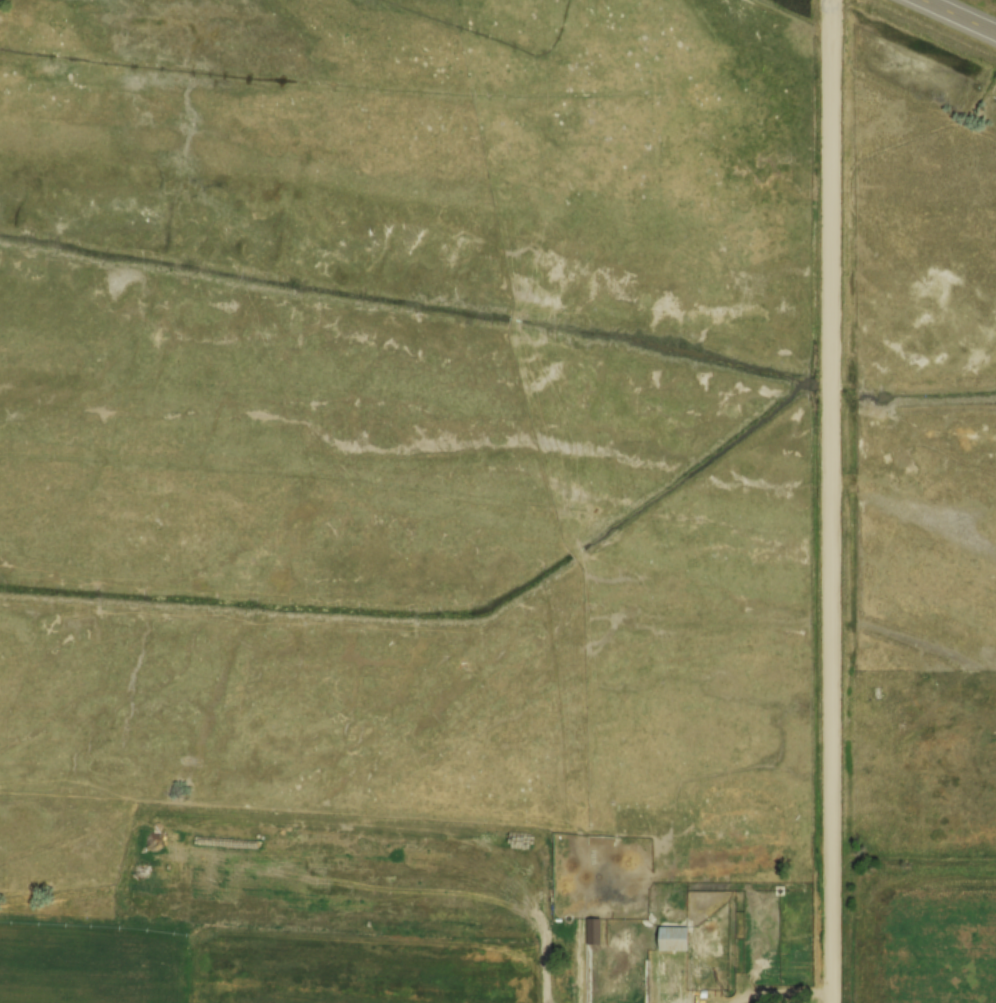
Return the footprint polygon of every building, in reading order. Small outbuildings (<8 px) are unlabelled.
[(657,950),(686,950),(686,926),(657,926),(657,950)]
